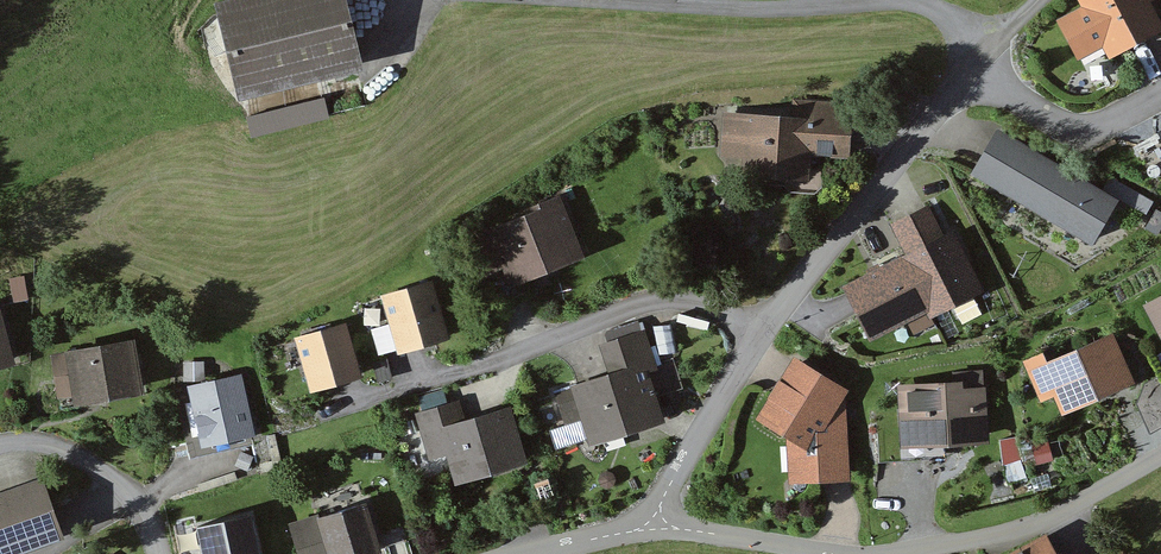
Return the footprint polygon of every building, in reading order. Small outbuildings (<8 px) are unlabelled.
[(223,11),(240,84),(363,55),(350,0),(220,0),(223,11)] [(1064,23),(1087,65),(1113,51),(1119,61),(1160,37),(1160,9),(1160,7),(1160,6),(1160,0),(1085,0),(1084,0),(1089,9),(1064,23)] [(323,94),(246,112),(251,133),(328,115),(323,94)] [(849,110),(850,103),(807,99),(805,115),(726,109),(723,152),(740,153),(739,164),(810,170),(812,144),(847,146),(849,110)] [(1131,202),(1007,131),(981,176),(1105,248),(1131,202)] [(522,278),(582,255),(558,191),(533,200),(536,207),(475,229),(502,300),(527,291),(522,278)] [(891,225),(909,259),(939,320),(991,294),(960,231),(950,236),(934,204),(891,225)] [(909,259),(852,287),(879,342),(915,326),(921,339),(942,330),(939,320),(909,259)] [(24,275),(9,278),(13,298),(28,295),(24,275)] [(428,279),(381,293),(389,321),(371,326),(379,351),(396,346),(398,350),(427,342),(445,336),(428,279)] [(1149,308),(1160,330),(1160,302),(1149,308)] [(343,320),(298,334),(314,386),(336,379),(348,376),(356,373),(360,372),(343,320)] [(0,326),(0,361),(10,359),(0,326)] [(658,415),(651,396),(682,386),(673,356),(654,362),(644,329),(603,342),(612,369),(576,381),(570,383),(571,386),(555,391),(564,420),(585,413),(592,436),(653,416),(658,415)] [(1050,352),(1028,362),(1049,405),(1063,399),(1073,420),(1145,386),(1120,334),(1056,365),(1050,352)] [(133,340),(52,354),(61,407),(77,404),(76,398),(141,387),(133,340)] [(380,359),(372,361),(378,380),(393,376),(388,357),(380,359)] [(189,381),(201,441),(255,430),(243,370),(206,376),(207,360),(184,359),(184,381),(189,381)] [(856,394),(800,360),(762,422),(791,441),(793,486),(858,484),(850,402),(856,394)] [(1153,412),(1160,410),(1160,375),(1144,380),(1153,412)] [(972,381),(902,387),(907,453),(998,446),(993,387),(972,389),(972,381)] [(427,453),(449,447),(458,478),(531,458),(515,399),(462,414),(458,398),(416,409),(427,453)] [(40,474),(0,490),(0,553),(61,530),(51,503),(40,474)] [(289,520),(299,553),(365,553),(379,550),(374,534),(364,498),(289,520)] [(186,537),(194,553),(271,553),(250,507),(186,537)] [(1055,534),(1018,553),(1066,553),(1055,534)]
